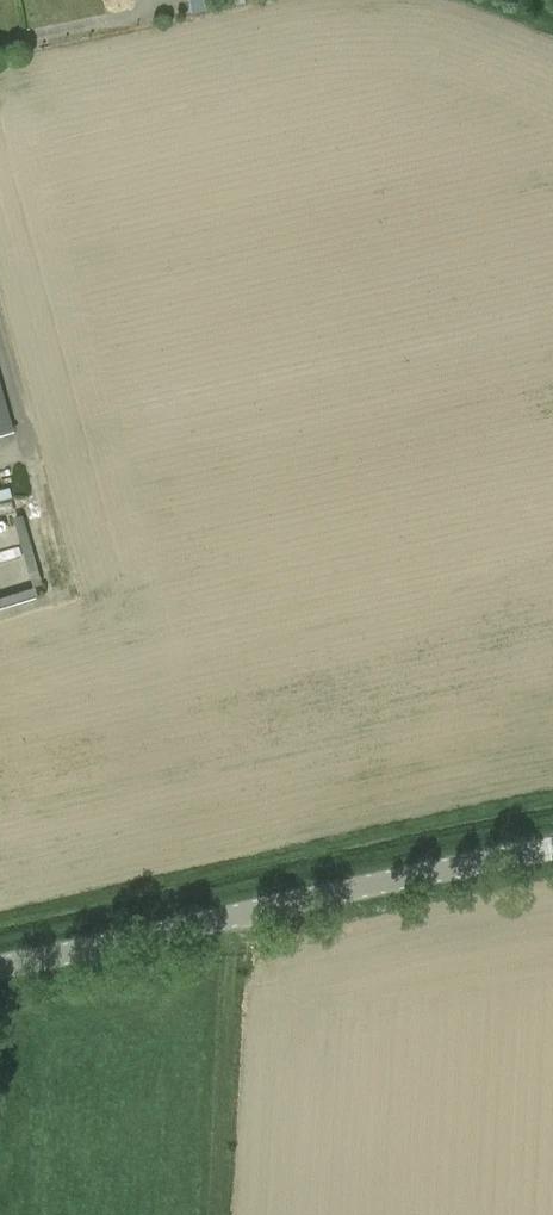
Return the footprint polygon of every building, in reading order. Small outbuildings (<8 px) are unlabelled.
[(14,432),(0,382),(0,436),(14,432)]
